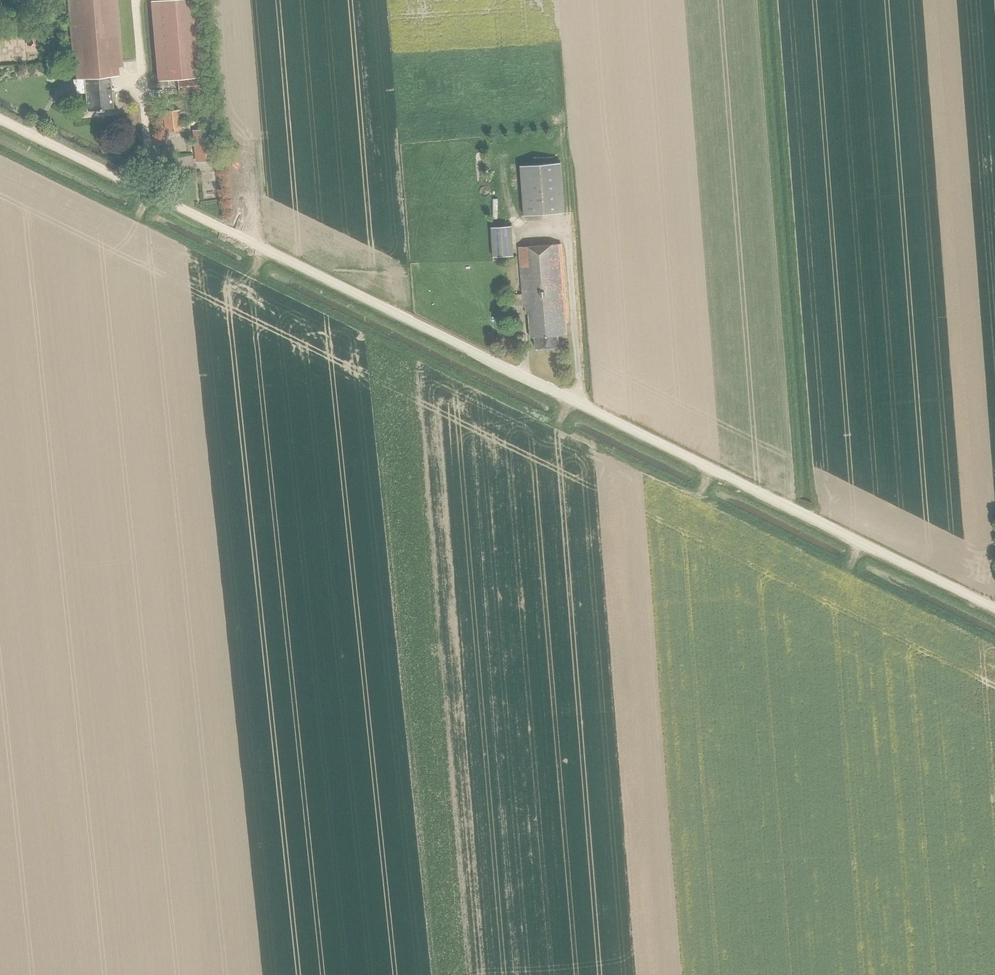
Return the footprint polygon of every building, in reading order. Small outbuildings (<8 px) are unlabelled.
[(89,110),(98,109),(98,111),(105,111),(105,109),(114,108),(111,76),(112,76),(119,67),(123,67),(117,0),(69,0),(73,57),(75,57),(77,79),(74,79),(78,93),(87,93),(89,110)] [(196,0),(154,0),(151,0),(159,79),(177,78),(201,76),(203,75),(196,0)] [(202,91),(201,76),(177,78),(179,93),(202,91)] [(167,128),(168,131),(182,130),(181,117),(204,116),(204,131),(194,131),(197,161),(213,160),(211,130),(210,130),(208,110),(180,112),(180,110),(163,111),(165,128),(167,128)] [(524,215),(565,212),(562,162),(520,165),(524,215)] [(493,257),(514,255),(512,226),(492,227),(493,257)] [(526,304),(526,308),(527,312),(529,311),(532,336),(536,336),(537,349),(560,347),(559,335),(564,334),(565,337),(568,337),(567,334),(566,334),(565,322),(567,322),(560,243),(519,247),(523,295),(516,295),(517,303),(523,303),(526,304)]
